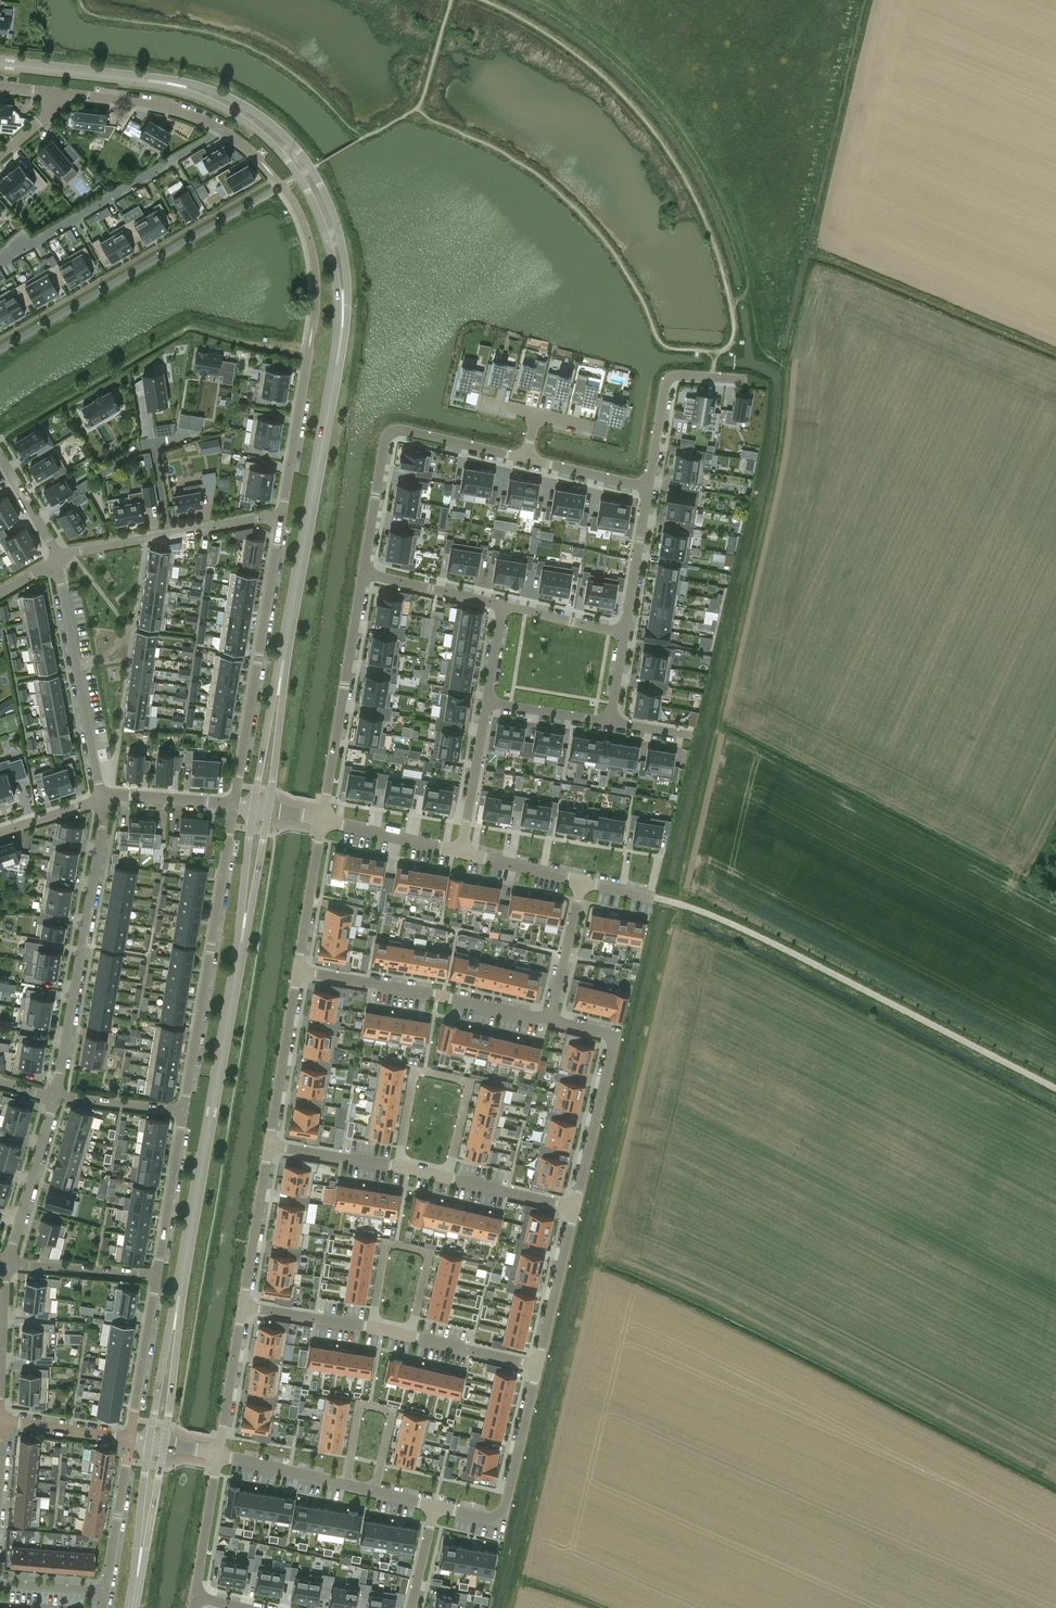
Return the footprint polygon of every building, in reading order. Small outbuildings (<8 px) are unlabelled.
[(7,35),(8,35),(10,16),(10,10),(1,9),(0,9),(0,11),(0,34),(7,35)] [(18,114),(14,111),(13,110),(11,110),(11,105),(6,104),(6,103),(4,103),(4,104),(0,104),(0,121),(8,122),(7,132),(12,132),(12,133),(31,118),(30,117),(29,118),(19,117),(19,116),(18,114)] [(116,126),(105,124),(106,114),(74,110),(72,126),(95,129),(94,137),(108,138),(116,126)] [(162,149),(171,133),(164,128),(157,124),(157,125),(149,120),(143,131),(139,128),(129,122),(123,132),(133,138),(136,134),(146,140),(144,144),(158,152),(161,148),(162,149)] [(115,131),(112,136),(118,140),(121,134),(115,131)] [(71,163),(80,156),(70,145),(62,152),(51,139),(37,151),(42,156),(39,159),(46,167),(49,165),(58,175),(72,164),(71,163)] [(209,171),(231,159),(223,146),(207,155),(203,148),(190,155),(195,163),(202,159),(209,171)] [(36,170),(29,175),(19,163),(11,169),(10,168),(2,175),(3,177),(0,179),(0,189),(11,202),(34,182),(39,189),(47,183),(36,170)] [(255,178),(257,176),(251,167),(249,168),(247,165),(231,174),(228,168),(217,175),(228,194),(255,178)] [(203,184),(195,189),(201,199),(209,195),(203,184)] [(101,185),(96,189),(101,194),(105,190),(101,185)] [(199,212),(196,207),(201,203),(195,192),(189,195),(184,186),(171,194),(186,220),(187,222),(194,218),(193,216),(199,212)] [(143,212),(156,236),(167,229),(165,225),(171,221),(160,202),(153,206),(155,210),(145,215),(143,212)] [(143,212),(126,222),(137,241),(142,238),(145,242),(156,236),(143,212)] [(19,222),(14,226),(19,231),(23,227),(19,222)] [(126,222),(109,232),(122,255),(134,249),(131,244),(137,241),(126,222)] [(69,229),(64,231),(69,241),(74,239),(69,229)] [(111,262),(122,255),(109,232),(108,232),(111,236),(100,242),(98,238),(91,242),(102,261),(109,257),(111,262)] [(85,246),(67,256),(81,279),(92,273),(90,268),(96,265),(85,246)] [(46,258),(51,266),(57,262),(53,255),(46,258)] [(51,266),(61,284),(62,285),(67,281),(70,286),(81,279),(67,256),(69,260),(59,266),(57,262),(51,266)] [(62,285),(61,284),(51,266),(34,275),(47,299),(58,293),(56,288),(62,285)] [(34,275),(17,285),(28,304),(34,301),(36,305),(47,299),(34,275)] [(17,285),(0,295),(14,319),(25,312),(22,308),(28,304),(17,285)] [(14,319),(0,295),(0,321),(2,325),(14,319)] [(481,363),(486,364),(490,349),(485,348),(483,355),(481,363)] [(199,352),(197,352),(194,371),(199,372),(199,373),(207,374),(207,373),(218,375),(221,356),(207,353),(207,352),(199,351),(199,352)] [(534,366),(522,364),(517,385),(539,390),(546,362),(536,359),(534,366)] [(259,381),(288,386),(290,373),(274,370),(275,363),(262,361),(259,381)] [(515,367),(493,361),(488,382),(510,388),(515,367)] [(484,371),(461,366),(456,387),(479,393),(484,371)] [(570,377),(548,372),(543,393),(565,398),(570,377)] [(163,373),(143,376),(143,378),(135,383),(136,390),(145,389),(147,408),(167,405),(163,373)] [(578,373),(571,402),(593,407),(594,405),(596,397),(598,386),(587,383),(589,376),(578,373)] [(285,400),(288,386),(259,381),(255,402),(268,404),(269,397),(285,400)] [(82,407),(91,423),(119,407),(110,391),(102,396),(101,395),(93,399),(94,400),(82,407)] [(736,396),(734,396),(732,411),(725,410),(723,422),(735,424),(736,418),(747,420),(750,398),(744,397),(744,395),(736,394),(736,396)] [(707,420),(707,423),(706,429),(715,431),(718,413),(717,412),(717,413),(712,412),(713,410),(713,411),(714,404),(711,404),(712,398),(697,395),(696,398),(695,398),(685,397),(683,411),(683,413),(693,414),(693,418),(707,420)] [(597,420),(608,423),(619,426),(621,419),(623,419),(625,410),(623,410),(624,404),(602,399),(597,419),(597,420)] [(175,425),(200,429),(202,415),(178,411),(175,425)] [(251,431),(280,436),(282,422),(266,420),(267,413),(254,411),(251,431)] [(34,449),(38,454),(53,445),(42,426),(36,430),(35,428),(29,431),(30,433),(15,442),(23,455),(34,449)] [(560,436),(577,440),(579,432),(562,428),(560,436)] [(277,449),(280,436),(251,431),(247,451),(260,453),(261,446),(277,449)] [(218,438),(209,440),(212,453),(221,451),(218,438)] [(691,455),(676,453),(674,466),(702,470),(704,458),(711,459),(712,452),(692,449),(691,455)] [(51,471),(55,477),(66,470),(55,451),(29,466),(37,480),(51,471)] [(415,475),(431,478),(432,471),(428,470),(430,456),(422,455),(422,452),(415,451),(415,453),(403,452),(402,454),(401,454),(399,463),(401,464),(400,466),(417,469),(415,475)] [(139,454),(142,469),(152,467),(149,452),(139,454)] [(95,470),(99,477),(117,467),(113,460),(95,470)] [(243,480),(271,485),(274,472),(258,469),(259,462),(246,460),(243,480)] [(702,470),(674,466),(672,478),(687,481),(686,487),(699,490),(701,490),(704,470),(702,470)] [(461,493),(475,495),(479,471),(465,468),(462,485),(455,483),(453,497),(460,498),(461,493)] [(493,473),(479,471),(475,495),(488,498),(488,503),(495,504),(497,490),(490,489),(493,473)] [(214,472),(202,474),(203,483),(184,487),(185,493),(174,495),(176,510),(186,509),(186,510),(187,510),(187,509),(194,508),(195,508),(195,507),(202,506),(200,493),(213,490),(215,478),(214,472)] [(216,488),(227,490),(228,479),(218,477),(216,488)] [(71,499),(72,499),(75,505),(87,498),(83,492),(80,494),(76,489),(73,491),(65,478),(43,491),(51,504),(65,496),(68,501),(71,499)] [(506,506),(520,508),(525,479),(517,478),(517,480),(510,479),(508,495),(501,494),(499,508),(506,509),(506,506)] [(538,483),(532,482),(532,481),(525,479),(520,508),(534,511),(533,515),(540,517),(542,501),(536,500),(538,483)] [(269,498),(271,485),(243,480),(239,500),(252,502),(253,496),(269,498)] [(397,484),(395,498),(420,502),(422,488),(427,489),(428,482),(415,480),(414,487),(397,484)] [(444,484),(443,493),(450,495),(452,485),(444,484)] [(114,511),(116,524),(127,522),(127,523),(134,522),(134,520),(142,519),(139,504),(145,503),(145,505),(157,503),(153,485),(142,487),(143,491),(128,494),(130,503),(119,505),(118,497),(107,499),(110,512),(114,511)] [(699,490),(686,487),(685,494),(668,491),(666,505),(667,505),(668,504),(696,509),(699,490)] [(552,512),(566,514),(570,492),(556,490),(553,506),(547,505),(544,519),(551,520),(552,512)] [(584,494),(570,492),(566,514),(565,519),(579,522),(579,524),(586,525),(588,512),(581,511),(584,494)] [(12,507),(5,496),(0,499),(0,513),(12,507)] [(422,502),(420,502),(395,498),(393,512),(409,515),(408,521),(424,524),(425,517),(420,516),(422,502)] [(251,509),(252,502),(239,500),(238,507),(251,509)] [(597,528),(611,530),(616,503),(602,500),(599,517),(592,516),(590,529),(597,530),(597,528)] [(624,535),(631,536),(633,522),(627,521),(629,505),(616,503),(611,530),(625,532),(624,535)] [(696,509),(668,504),(667,505),(665,517),(680,519),(679,526),(693,528),(696,509)] [(0,513),(0,535),(5,532),(2,526),(18,517),(17,515),(19,514),(16,507),(13,509),(12,507),(0,513)] [(78,530),(79,532),(85,529),(84,527),(84,526),(73,508),(58,516),(69,535),(78,530)] [(492,519),(491,536),(503,537),(503,529),(515,530),(516,520),(492,519)] [(387,537),(386,544),(415,549),(417,535),(420,535),(421,529),(407,526),(406,533),(390,530),(389,537),(387,537)] [(693,528),(679,526),(678,533),(663,530),(661,543),(690,548),(693,528)] [(251,538),(253,527),(235,530),(234,536),(246,538),(242,562),(244,563),(246,565),(250,565),(252,564),(258,565),(262,540),(251,538)] [(5,532),(0,535),(0,543),(7,553),(31,539),(24,528),(9,538),(5,532)] [(31,539),(7,553),(13,563),(10,565),(13,571),(24,565),(21,559),(37,550),(31,539)] [(448,570),(462,572),(467,544),(453,542),(453,540),(446,539),(444,552),(451,553),(448,570)] [(687,564),(690,548),(661,543),(659,556),(674,558),(674,561),(687,564)] [(412,563),(415,549),(386,544),(385,551),(386,551),(385,558),(401,561),(400,568),(414,570),(415,563),(412,563)] [(480,547),(467,544),(462,572),(476,574),(479,558),(485,559),(488,545),(481,544),(480,547)] [(582,555),(583,546),(570,545),(569,554),(582,555)] [(150,548),(148,561),(172,565),(174,551),(150,548)] [(494,580),(508,582),(511,560),(498,558),(499,550),(492,549),(490,563),(496,564),(494,580)] [(197,552),(195,567),(204,568),(205,553),(197,552)] [(525,563),(511,560),(508,582),(510,583),(509,584),(519,586),(519,584),(522,585),(525,569),(531,570),(533,556),(526,555),(525,563)] [(216,565),(217,558),(213,557),(208,556),(207,563),(214,564),(216,565)] [(539,591),(553,593),(558,566),(544,564),(544,561),(537,560),(535,573),(542,575),(539,591)] [(172,565),(148,561),(146,574),(171,578),(172,565)] [(658,562),(656,575),(677,579),(679,566),(687,567),(687,564),(674,561),(673,565),(658,562)] [(572,568),(558,566),(553,593),(567,595),(570,579),(577,580),(579,567),(572,566),(572,568)] [(585,601),(599,604),(603,576),(590,574),(590,572),(583,571),(581,584),(588,585),(585,601)] [(229,585),(254,589),(256,576),(231,572),(229,585)] [(171,578),(146,574),(144,587),(169,590),(166,590),(168,578),(171,578)] [(656,575),(654,588),(677,592),(678,593),(681,579),(677,578),(677,579),(656,575)] [(616,590),(622,591),(624,577),(618,576),(617,579),(603,576),(599,604),(613,606),(616,590)] [(229,585),(227,598),(252,602),(254,589),(229,585)] [(142,599),(142,600),(167,603),(169,590),(144,587),(142,599)] [(677,592),(654,588),(652,601),(675,605),(677,592)] [(377,607),(377,609),(402,613),(404,600),(409,600),(410,594),(396,591),(395,598),(379,595),(379,597),(378,597),(376,607),(377,607)] [(18,596),(20,610),(45,605),(42,592),(18,596)] [(227,598),(224,611),(250,615),(252,602),(227,598)] [(142,600),(140,613),(165,616),(163,615),(164,603),(167,604),(167,603),(142,600)] [(675,605),(652,601),(650,614),(670,617),(670,618),(673,618),(675,605)] [(45,605),(20,610),(23,623),(47,618),(45,605)] [(457,607),(454,621),(479,625),(481,611),(457,607)] [(391,625),(390,631),(403,634),(405,627),(399,626),(402,613),(377,609),(375,622),(391,625)] [(435,610),(434,617),(438,618),(441,618),(442,611),(435,610)] [(224,611),(222,624),(248,628),(250,615),(224,611)] [(9,620),(8,612),(0,613),(2,621),(9,620)] [(163,630),(165,616),(140,613),(138,626),(163,630)] [(670,617),(650,614),(647,626),(647,627),(668,630),(670,618),(670,617)] [(421,616),(419,635),(426,636),(429,617),(421,616)] [(47,618),(23,623),(25,622),(27,634),(25,635),(49,631),(47,618)] [(479,625),(454,621),(452,634),(477,638),(479,625)] [(222,624),(220,637),(246,641),(248,628),(222,624)] [(668,630),(647,627),(647,626),(646,626),(644,640),(668,644),(671,630),(668,630)] [(49,631),(25,635),(27,648),(52,644),(49,631)] [(137,631),(135,643),(155,645),(156,633),(137,631)] [(370,642),(369,648),(393,652),(395,639),(404,641),(406,634),(403,634),(390,631),(389,638),(373,635),(371,642),(370,642)] [(477,638),(452,634),(450,647),(453,647),(475,651),(477,638)] [(244,654),(246,641),(220,637),(218,650),(244,654)] [(155,645),(135,643),(133,654),(155,657),(153,657),(155,645)] [(27,648),(30,661),(54,656),(52,644),(27,648)] [(670,667),(673,648),(660,646),(659,653),(644,650),(641,663),(670,667)] [(475,651),(453,647),(451,659),(451,660),(473,663),(475,651)] [(384,665),(383,671),(397,673),(398,667),(392,666),(394,652),(393,652),(369,648),(368,655),(369,655),(368,662),(384,665)] [(155,657),(133,654),(132,666),(154,669),(155,657)] [(213,668),(239,672),(241,658),(215,654),(213,668)] [(57,670),(54,656),(30,661),(32,661),(35,674),(57,670)] [(451,659),(448,659),(446,672),(471,676),(473,663),(451,660),(451,659)] [(641,663),(639,676),(654,678),(653,685),(667,687),(670,667),(641,663)] [(154,669),(132,666),(130,678),(155,681),(152,680),(154,669)] [(213,668),(211,680),(236,685),(239,672),(213,668)] [(363,682),(362,688),(389,692),(391,679),(396,680),(397,673),(383,671),(382,678),(366,675),(365,682),(363,682)] [(471,676),(446,672),(444,685),(456,687),(456,688),(468,690),(471,676)] [(33,679),(36,691),(60,687),(58,674),(33,679)] [(155,681),(130,678),(128,689),(153,693),(155,681)] [(211,680),(209,693),(234,697),(236,685),(211,680)] [(444,685),(442,685),(439,704),(441,705),(465,708),(466,707),(467,707),(468,698),(467,697),(467,696),(455,693),(456,688),(456,687),(444,685)] [(652,691),(637,689),(635,701),(658,705),(660,693),(666,694),(667,687),(653,685),(652,691)] [(60,687),(36,691),(38,704),(62,699),(60,687)] [(378,704),(377,711),(390,713),(391,707),(389,706),(391,692),(389,692),(362,688),(361,695),(363,695),(362,702),(378,704)] [(153,693),(128,689),(127,701),(149,704),(150,693),(153,693)] [(209,693),(207,706),(232,710),(234,697),(209,693)] [(0,703),(0,712),(15,703),(11,696),(0,703)] [(62,699),(38,704),(40,716),(65,711),(62,699)] [(149,704),(127,701),(125,712),(150,716),(145,715),(146,704),(149,704)] [(658,705),(635,701),(633,714),(659,718),(661,705),(658,705)] [(465,708),(441,705),(439,717),(437,716),(436,723),(449,725),(450,719),(463,721),(465,708)] [(207,706),(204,719),(230,723),(232,710),(207,706)] [(65,711),(40,716),(45,715),(47,727),(42,728),(67,723),(65,711)] [(359,715),(357,728),(382,732),(384,719),(389,720),(390,713),(377,711),(376,717),(359,715)] [(691,711),(688,724),(695,726),(698,712),(691,711)] [(150,716),(125,712),(123,724),(148,728),(150,716)] [(228,737),(230,723),(204,719),(202,732),(228,737)] [(67,723),(42,728),(45,740),(70,735),(67,723)] [(449,725),(436,723),(434,729),(436,730),(434,742),(459,746),(461,733),(448,731),(449,725)] [(511,726),(498,724),(496,737),(490,735),(488,749),(495,750),(495,746),(508,748),(511,726)] [(522,741),(524,728),(511,726),(508,748),(520,750),(519,754),(526,756),(528,742),(522,741)] [(371,744),(370,751),(384,753),(385,746),(384,746),(386,732),(382,732),(357,728),(355,742),(371,744)] [(549,732),(537,730),(535,743),(528,742),(526,756),(533,757),(533,755),(546,757),(546,754),(549,732)] [(560,747),(562,734),(549,732),(546,754),(558,756),(557,761),(564,762),(567,748),(560,747)] [(70,736),(70,735),(45,740),(47,753),(72,748),(69,736),(70,736)] [(587,738),(573,736),(569,761),(583,763),(584,758),(587,738)] [(599,740),(587,738),(584,758),(596,760),(599,740)] [(608,764),(612,742),(611,742),(611,741),(601,739),(601,741),(599,740),(596,760),(596,762),(608,764)] [(459,746),(434,742),(432,754),(430,754),(429,761),(443,763),(444,757),(457,759),(459,746)] [(625,745),(612,742),(608,764),(607,767),(621,769),(622,767),(621,767),(625,745)] [(638,747),(625,745),(621,767),(622,767),(635,769),(638,747)] [(661,750),(649,748),(647,761),(640,760),(638,774),(645,775),(646,770),(657,772),(658,773),(661,750)] [(199,784),(204,784),(206,755),(193,754),(193,750),(186,749),(185,766),(191,767),(190,783),(191,783),(191,786),(199,787),(199,784)] [(672,765),(674,753),(661,750),(658,773),(657,772),(657,775),(670,777),(669,779),(676,780),(679,767),(672,765)] [(149,773),(149,760),(143,759),(143,754),(128,753),(127,764),(125,764),(124,771),(127,771),(126,778),(127,778),(127,780),(134,781),(134,779),(141,779),(142,773),(149,773)] [(171,782),(172,768),(179,769),(180,756),(158,754),(156,780),(171,782)] [(206,755),(204,784),(217,785),(218,769),(225,770),(226,757),(219,756),(219,760),(206,759),(207,755),(206,755)] [(21,758),(8,762),(10,766),(4,768),(6,773),(0,775),(0,800),(14,795),(10,780),(14,779),(14,781),(27,776),(21,758)] [(53,767),(61,794),(73,790),(69,776),(75,774),(71,761),(53,767)] [(347,794),(359,796),(363,773),(364,773),(364,770),(351,768),(351,766),(345,765),(342,781),(349,782),(347,794)] [(49,797),(61,794),(53,767),(34,773),(38,786),(44,784),(49,797)] [(420,777),(421,770),(402,767),(401,774),(420,777)] [(374,786),(380,787),(383,773),(376,772),(376,775),(364,773),(363,773),(359,796),(372,798),(374,786)] [(385,800),(398,803),(401,779),(389,777),(389,774),(383,773),(380,787),(387,788),(385,800)] [(412,792),(419,793),(421,780),(421,778),(401,775),(401,779),(398,803),(410,805),(412,792)] [(423,807),(436,809),(440,785),(427,783),(427,781),(421,780),(419,793),(425,794),(423,807)] [(452,787),(440,785),(436,809),(448,811),(451,798),(457,800),(459,786),(453,785),(452,787)] [(483,817),(496,819),(500,795),(487,793),(487,791),(481,789),(479,803),(485,804),(483,817)] [(511,808),(517,809),(519,796),(513,795),(512,797),(500,795),(496,819),(509,821),(511,808)] [(521,823),(534,825),(538,801),(538,802),(539,799),(519,796),(517,809),(523,810),(521,823)] [(550,804),(538,802),(538,801),(534,825),(547,827),(549,815),(555,816),(558,802),(551,801),(550,804)] [(573,809),(570,831),(582,833),(586,813),(587,808),(573,806),(573,809)] [(556,829),(570,831),(573,809),(560,807),(556,829)] [(593,835),(595,835),(598,815),(586,813),(582,833),(584,833),(584,834),(593,836),(593,835)] [(634,841),(646,843),(650,820),(638,818),(638,815),(631,814),(629,828),(636,829),(634,841)] [(598,815),(595,835),(608,837),(611,817),(610,817),(598,815)] [(611,815),(610,817),(611,817),(608,837),(621,839),(625,817),(611,815)] [(179,847),(192,848),(194,819),(181,817),(179,836),(173,835),(172,848),(179,849),(179,847)] [(650,817),(650,820),(646,843),(659,845),(661,833),(668,834),(670,820),(650,817)] [(128,845),(140,846),(142,819),(129,818),(127,830),(121,830),(119,849),(127,850),(128,845)] [(142,819),(140,846),(160,848),(161,833),(154,833),(156,820),(142,819)] [(194,819),(192,848),(192,846),(205,847),(205,855),(212,856),(213,839),(206,838),(208,820),(194,819)] [(52,841),(65,843),(66,836),(80,839),(82,827),(56,822),(52,841)] [(29,854),(21,852),(20,854),(17,854),(13,841),(0,845),(0,866),(1,866),(18,869),(17,875),(25,876),(29,854)] [(52,841),(49,860),(76,864),(78,852),(64,850),(65,843),(52,841)] [(336,852),(332,874),(344,876),(345,876),(348,855),(349,854),(336,852)] [(356,880),(360,857),(348,855),(345,876),(344,876),(344,878),(356,880)] [(369,880),(373,859),(360,857),(356,880),(369,883),(369,880)] [(380,889),(387,890),(389,877),(383,876),(385,861),(373,859),(369,880),(381,882),(380,889)] [(49,860),(46,878),(59,880),(60,874),(74,876),(76,864),(49,860)] [(186,866),(184,879),(204,882),(206,869),(186,866)] [(113,881),(133,884),(136,871),(115,868),(115,870),(114,874),(113,881)] [(406,890),(410,870),(397,868),(396,878),(389,877),(387,890),(394,891),(394,888),(406,890)] [(418,896),(422,872),(410,870),(406,890),(405,894),(418,896)] [(431,898),(435,874),(422,872),(418,896),(431,898)] [(443,900),(447,876),(435,874),(431,898),(443,900)] [(46,878),(43,897),(70,901),(72,889),(57,887),(59,880),(46,878)] [(204,882),(184,879),(182,891),(202,894),(204,882)] [(459,903),(462,882),(463,882),(463,881),(450,879),(446,901),(458,903),(459,903)] [(113,881),(111,894),(131,897),(133,884),(113,881)] [(471,907),(474,884),(463,882),(462,882),(459,903),(458,903),(458,905),(470,907),(471,907)] [(483,911),(487,886),(474,884),(471,907),(470,907),(470,908),(483,911)] [(501,917),(503,904),(497,903),(499,888),(487,886),(483,911),(495,913),(495,916),(501,917)] [(202,894),(182,891),(180,903),(200,906),(202,894)] [(110,900),(109,907),(129,910),(131,897),(111,894),(111,895),(110,900)] [(521,917),(524,896),(512,894),(510,905),(503,904),(501,917),(508,918),(508,915),(520,917),(521,917)] [(533,919),(537,898),(524,896),(521,917),(520,917),(520,921),(533,923),(534,919),(533,919)] [(43,897),(39,915),(52,918),(53,911),(68,913),(70,901),(43,897)] [(545,921),(549,900),(537,898),(533,919),(534,919),(545,921)] [(558,926),(561,903),(549,900),(545,921),(544,924),(558,926)] [(200,906),(180,903),(178,915),(198,919),(200,906)] [(328,908),(326,920),(349,924),(349,925),(354,926),(357,906),(344,903),(343,910),(328,908)] [(109,907),(106,920),(127,923),(129,910),(109,907)] [(392,915),(386,914),(384,922),(390,923),(391,924),(393,915),(392,915)] [(51,924),(52,918),(39,915),(36,934),(63,939),(65,927),(51,924)] [(198,919),(178,915),(176,927),(196,931),(198,919)] [(583,934),(589,935),(601,937),(602,937),(605,917),(592,915),(590,927),(585,925),(583,934)] [(618,919),(605,917),(602,937),(601,937),(601,940),(615,942),(615,940),(618,919)] [(615,940),(628,942),(631,921),(618,919),(615,940)] [(104,932),(125,936),(127,923),(106,920),(105,926),(104,932)] [(324,930),(324,933),(347,936),(349,925),(349,924),(326,920),(324,930)] [(641,944),(644,923),(631,921),(628,942),(641,944)] [(196,931),(176,927),(174,940),(194,943),(196,931)] [(122,949),(125,936),(104,932),(102,946),(122,949)] [(345,949),(345,948),(347,936),(324,933),(323,938),(322,944),(322,945),(345,949)] [(388,944),(385,965),(397,967),(399,955),(401,942),(401,943),(401,941),(388,939),(387,944),(388,944)] [(31,961),(58,966),(61,953),(46,951),(48,944),(35,942),(31,961)] [(387,944),(375,942),(372,963),(385,965),(388,944),(387,944)] [(397,967),(409,969),(413,944),(401,943),(401,942),(399,955),(397,967)] [(320,944),(318,957),(334,960),(333,968),(349,970),(351,962),(348,961),(350,949),(345,948),(345,949),(322,945),(322,944),(320,944)] [(409,969),(421,971),(425,950),(426,947),(413,944),(409,969)] [(173,945),(171,957),(191,961),(193,948),(173,945)] [(101,950),(99,963),(119,966),(121,954),(101,950)] [(425,950),(421,971),(433,973),(437,952),(436,952),(425,950)] [(437,950),(436,952),(437,952),(433,973),(446,975),(450,952),(437,950)] [(450,976),(462,979),(468,955),(469,954),(456,951),(450,976)] [(468,955),(462,979),(474,982),(479,961),(479,962),(480,958),(468,955)] [(191,961),(171,957),(169,970),(189,973),(191,961)] [(31,961),(27,960),(27,961),(28,961),(26,973),(25,973),(24,980),(41,983),(42,976),(56,979),(58,966),(31,961)] [(479,961),(474,982),(486,985),(491,964),(479,962),(479,961)] [(119,966),(99,963),(97,975),(117,979),(119,966)] [(486,985),(498,988),(503,967),(491,964),(486,985)] [(515,970),(510,990),(522,993),(528,968),(516,965),(515,970)] [(498,988),(510,990),(515,970),(503,967),(498,988)] [(538,984),(544,986),(547,972),(528,968),(522,993),(535,996),(538,984)] [(189,973),(169,970),(167,982),(187,985),(189,973)] [(97,975),(95,987),(115,991),(117,979),(97,975)] [(574,1005),(586,1008),(591,988),(593,983),(573,978),(570,992),(576,993),(574,1005)] [(187,985),(167,982),(165,994),(185,997),(187,985)] [(314,991),(312,1004),(335,1007),(337,995),(343,996),(344,987),(330,985),(329,993),(314,991)] [(115,991),(95,987),(93,1000),(113,1003),(115,991)] [(23,1008),(50,1012),(53,1000),(38,997),(40,991),(27,988),(23,1008)] [(586,1008),(598,1011),(603,990),(591,988),(586,1008)] [(616,988),(615,993),(610,1014),(609,1015),(622,1018),(629,991),(616,988)] [(603,990),(598,1011),(610,1014),(615,993),(603,990)] [(185,997),(165,994),(163,1006),(183,1010),(185,997)] [(113,1003),(93,1000),(91,1012),(111,1015),(113,1003)] [(312,1004),(310,1016),(325,1019),(324,1025),(337,1028),(339,1028),(341,1021),(338,1021),(341,1008),(335,1007),(312,1004)] [(183,1010),(163,1006),(161,1019),(181,1022),(183,1010)] [(48,1025),(50,1012),(23,1008),(20,1027),(33,1030),(34,1023),(48,1025)] [(109,1028),(111,1015),(91,1012),(88,1024),(109,1028)] [(362,1036),(375,1038),(379,1014),(366,1012),(362,1036)] [(375,1038),(387,1040),(391,1016),(379,1014),(375,1038)] [(387,1040),(399,1042),(403,1018),(391,1016),(387,1040)] [(399,1042),(411,1044),(415,1020),(403,1018),(399,1042)] [(428,1022),(415,1020),(411,1044),(411,1046),(424,1048),(428,1022)] [(439,1045),(451,1048),(456,1028),(457,1027),(444,1024),(439,1045)] [(155,1025),(153,1039),(180,1043),(182,1029),(162,1026),(155,1025)] [(308,1029),(306,1042),(334,1047),(337,1028),(324,1025),(323,1032),(308,1029)] [(462,1056),(463,1054),(468,1031),(456,1028),(451,1048),(449,1053),(462,1056)] [(463,1054),(475,1057),(480,1034),(468,1031),(463,1054)] [(16,1053),(43,1057),(45,1045),(31,1042),(32,1035),(19,1033),(16,1053)] [(561,1053),(589,1060),(592,1047),(578,1044),(579,1036),(566,1033),(561,1053)] [(487,1060),(488,1057),(487,1057),(492,1036),(480,1034),(475,1057),(487,1060)] [(82,1062),(89,1064),(89,1067),(103,1069),(105,1057),(101,1056),(104,1039),(86,1036),(82,1062)] [(487,1057),(488,1057),(499,1060),(504,1039),(492,1036),(487,1057)] [(115,1039),(113,1050),(122,1052),(124,1040),(115,1039)] [(180,1043),(153,1039),(151,1052),(178,1057),(180,1043)] [(498,1062),(511,1065),(516,1042),(504,1039),(499,1060),(498,1062)] [(306,1042),(304,1055),(319,1057),(317,1064),(331,1066),(334,1047),(306,1042)] [(516,1042),(511,1065),(522,1068),(523,1068),(528,1045),(516,1042)] [(541,1048),(528,1045),(523,1068),(522,1068),(522,1070),(535,1073),(541,1048)] [(178,1057),(151,1052),(149,1066),(175,1070),(178,1057)] [(40,1070),(43,1057),(16,1053),(12,1072),(25,1075),(26,1068),(40,1070)] [(561,1053),(557,1072),(570,1075),(572,1069),(586,1072),(589,1060),(561,1053)] [(376,1076),(377,1076),(377,1075),(401,1079),(403,1067),(378,1062),(376,1076)] [(301,1068),(299,1081),(328,1085),(331,1066),(317,1064),(316,1070),(301,1068)] [(175,1070),(149,1066),(146,1079),(173,1084),(175,1070)] [(554,1092),(580,1098),(583,1085),(569,1082),(570,1075),(557,1072),(555,1079),(556,1079),(554,1091),(554,1092)] [(377,1076),(375,1088),(399,1091),(401,1079),(377,1075),(377,1076)] [(173,1084),(146,1079),(144,1093),(171,1098),(173,1084)] [(299,1081),(297,1093),(312,1096),(311,1102),(325,1105),(328,1085),(299,1081)] [(502,1101),(505,1089),(481,1083),(478,1096),(502,1101)] [(374,1100),(397,1104),(399,1091),(375,1088),(374,1099),(374,1100)] [(552,1091),(548,1110),(561,1113),(563,1107),(577,1110),(580,1098),(554,1092),(554,1091),(552,1091)] [(4,1102),(1,1113),(27,1121),(31,1109),(13,1104),(15,1098),(2,1095),(0,1101),(4,1102)] [(500,1114),(501,1114),(504,1101),(502,1101),(478,1096),(475,1108),(500,1114)] [(372,1099),(370,1112),(395,1116),(397,1104),(374,1100),(374,1099),(372,1099)] [(316,1123),(318,1111),(324,1111),(325,1105),(311,1102),(310,1109),(295,1106),(293,1119),(316,1123)] [(68,1121),(93,1128),(90,1127),(94,1115),(85,1112),(74,1109),(72,1108),(68,1121)] [(475,1108),(473,1120),(497,1126),(500,1114),(475,1108)] [(548,1110),(543,1129),(571,1136),(574,1123),(560,1120),(561,1113),(548,1110)] [(368,1124),(393,1128),(395,1116),(370,1112),(368,1124)] [(1,1113),(0,1114),(5,1116),(2,1127),(0,1126),(0,1133),(4,1134),(6,1127),(24,1133),(27,1121),(1,1113)] [(138,1129),(165,1133),(167,1121),(147,1118),(140,1117),(138,1129)] [(292,1119),(290,1132),(306,1134),(305,1142),(318,1144),(322,1123),(316,1123),(293,1119),(292,1119)] [(490,1137),(494,1138),(497,1126),(473,1120),(470,1132),(490,1137)] [(68,1121),(65,1133),(89,1140),(93,1128),(68,1121)] [(391,1141),(393,1128),(368,1124),(367,1123),(365,1136),(391,1141)] [(144,1131),(143,1142),(163,1146),(165,1133),(138,1129),(138,1130),(144,1131)] [(543,1129),(539,1148),(552,1152),(554,1145),(569,1148),(571,1136),(543,1129)] [(487,1149),(488,1148),(490,1137),(470,1132),(467,1144),(487,1149)] [(0,1133),(0,1152),(17,1157),(20,1145),(2,1140),(4,1134),(0,1133)] [(65,1133),(61,1145),(86,1151),(89,1140),(65,1133)] [(134,1153),(161,1158),(163,1146),(143,1142),(141,1154),(134,1153)] [(493,1150),(488,1148),(487,1149),(467,1144),(464,1157),(490,1163),(493,1150)] [(61,1145),(58,1156),(82,1163),(86,1151),(61,1145)] [(534,1168),(536,1168),(563,1174),(565,1162),(551,1158),(552,1152),(539,1148),(534,1168)] [(0,1152),(0,1165),(13,1169),(17,1157),(0,1152)] [(134,1153),(132,1166),(159,1170),(161,1158),(134,1153)] [(58,1156),(54,1168),(79,1175),(82,1163),(58,1156)] [(286,1165),(283,1178),(312,1183),(314,1171),(316,1172),(318,1162),(302,1160),(300,1168),(286,1165)] [(157,1183),(159,1170),(132,1166),(139,1167),(137,1180),(157,1183)] [(79,1176),(79,1175),(54,1168),(51,1181),(72,1187),(76,1175),(79,1176)] [(532,1180),(530,1188),(543,1191),(545,1183),(560,1187),(563,1174),(536,1168),(533,1180),(532,1180)] [(296,1193),(295,1200),(309,1202),(312,1183),(283,1178),(281,1191),(296,1193)] [(6,1193),(10,1182),(0,1179),(0,1191),(6,1193)] [(131,1197),(152,1201),(154,1188),(134,1185),(131,1197)] [(334,1205),(346,1207),(347,1207),(350,1187),(338,1185),(334,1205)] [(69,1212),(75,1191),(62,1187),(61,1194),(48,1190),(44,1205),(53,1207),(52,1210),(59,1212),(60,1209),(69,1212)] [(345,1213),(358,1215),(362,1189),(350,1187),(347,1207),(346,1207),(345,1213)] [(362,1189),(358,1215),(370,1217),(375,1191),(362,1189)] [(5,1196),(6,1193),(0,1191),(0,1204),(3,1205),(3,1203),(6,1204),(9,1197),(5,1196)] [(383,1219),(384,1216),(383,1216),(387,1193),(375,1191),(370,1217),(383,1219)] [(383,1216),(384,1216),(396,1218),(400,1195),(387,1193),(383,1216)] [(123,1208),(150,1213),(152,1201),(131,1197),(130,1209),(123,1208)] [(410,1221),(422,1224),(428,1201),(428,1202),(429,1200),(416,1197),(410,1221)] [(279,1204),(277,1217),(303,1221),(305,1222),(309,1202),(295,1200),(294,1206),(279,1204)] [(422,1226),(434,1228),(440,1204),(428,1202),(428,1201),(422,1224),(422,1226)] [(446,1233),(448,1228),(447,1228),(452,1207),(440,1204),(434,1228),(433,1230),(446,1233)] [(525,1212),(522,1225),(549,1231),(552,1218),(536,1214),(537,1207),(524,1204),(522,1211),(525,1212)] [(447,1228),(448,1228),(459,1230),(464,1210),(452,1207),(447,1228)] [(123,1208),(121,1221),(148,1225),(150,1213),(123,1208)] [(471,1238),(471,1236),(476,1213),(464,1210),(459,1230),(458,1235),(471,1238)] [(471,1236),(483,1238),(488,1216),(476,1213),(471,1236)] [(501,1218),(488,1216),(483,1238),(495,1241),(501,1218)] [(301,1233),(303,1221),(277,1217),(275,1229),(301,1233)] [(59,1258),(65,1237),(57,1235),(60,1224),(43,1219),(37,1239),(52,1243),(48,1258),(59,1258)] [(127,1222),(125,1234),(146,1237),(148,1225),(121,1221),(127,1222)] [(516,1237),(515,1244),(528,1247),(530,1241),(546,1244),(549,1231),(522,1225),(519,1238),(516,1237)] [(288,1244),(287,1251),(300,1253),(304,1233),(301,1233),(275,1229),(273,1242),(288,1244)] [(117,1245),(144,1249),(146,1237),(125,1234),(124,1246),(117,1245)] [(372,1252),(375,1239),(355,1236),(353,1249),(372,1252)] [(513,1264),(540,1271),(543,1258),(527,1254),(528,1247),(515,1244),(513,1251),(516,1251),(513,1264)] [(142,1262),(144,1249),(117,1245),(115,1258),(121,1259),(142,1262)] [(370,1264),(372,1252),(353,1249),(351,1261),(370,1264)] [(271,1255),(269,1267),(295,1272),(297,1273),(300,1253),(287,1251),(286,1257),(271,1255)] [(457,1271),(461,1258),(441,1254),(438,1266),(457,1271)] [(370,1277),(371,1270),(370,1270),(370,1264),(351,1261),(349,1273),(370,1277)] [(512,1264),(507,1284),(520,1287),(522,1281),(537,1284),(540,1271),(513,1264),(512,1264)] [(435,1271),(434,1278),(455,1283),(457,1271),(438,1266),(437,1272),(435,1271)] [(293,1284),(293,1283),(295,1272),(269,1267),(267,1279),(267,1280),(293,1284)] [(349,1273),(347,1285),(366,1288),(367,1283),(369,1283),(370,1277),(349,1273)] [(25,1295),(52,1298),(49,1297),(51,1285),(58,1286),(59,1278),(40,1276),(39,1283),(26,1281),(25,1295)] [(434,1278),(433,1284),(434,1284),(433,1290),(452,1295),(455,1283),(434,1278)] [(295,1284),(293,1283),(293,1284),(267,1280),(267,1279),(266,1279),(263,1292),(280,1295),(278,1303),(292,1305),(295,1284)] [(514,1293),(511,1305),(531,1310),(534,1297),(519,1293),(520,1287),(507,1284),(505,1290),(514,1293)] [(347,1285),(345,1298),(364,1301),(366,1288),(347,1285)] [(113,1310),(111,1320),(120,1321),(121,1312),(133,1314),(137,1291),(122,1288),(122,1289),(117,1288),(115,1300),(120,1301),(118,1311),(113,1310)] [(449,1307),(452,1295),(433,1290),(430,1302),(449,1307)] [(488,1290),(486,1299),(492,1300),(494,1291),(488,1290)] [(50,1311),(52,1298),(25,1295),(23,1308),(36,1310),(35,1316),(50,1318),(51,1311),(50,1311)] [(449,1307),(430,1302),(427,1315),(446,1319),(449,1307)] [(87,1306),(80,1305),(79,1313),(86,1314),(87,1306)] [(511,1305),(509,1317),(528,1321),(531,1310),(511,1305)] [(506,1329),(525,1333),(528,1321),(509,1317),(506,1329)] [(259,1326),(257,1339),(285,1343),(289,1323),(275,1320),(274,1329),(259,1326)] [(22,1342),(49,1343),(57,1343),(57,1331),(54,1331),(55,1323),(35,1322),(35,1329),(22,1328),(22,1342)] [(133,1326),(112,1322),(112,1323),(110,1322),(106,1346),(118,1348),(130,1350),(133,1326)] [(493,1339),(491,1346),(504,1349),(506,1342),(522,1346),(525,1333),(506,1329),(503,1341),(493,1339)] [(70,1334),(69,1343),(81,1344),(82,1334),(70,1334)] [(257,1339),(255,1352),(270,1354),(269,1360),(282,1363),(285,1343),(257,1339)] [(49,1343),(22,1342),(21,1355),(34,1356),(34,1362),(53,1363),(53,1355),(46,1355),(46,1343),(49,1343)] [(308,1365),(321,1367),(324,1348),(311,1345),(308,1365)] [(130,1350),(118,1348),(106,1346),(108,1347),(106,1358),(128,1361),(130,1350)] [(324,1348),(321,1367),(333,1369),(336,1350),(324,1348)] [(336,1350),(333,1369),(345,1371),(348,1350),(342,1349),(341,1350),(336,1350)] [(348,1350),(345,1371),(357,1373),(360,1353),(355,1353),(355,1351),(348,1350)] [(373,1356),(360,1353),(357,1373),(370,1375),(373,1356)] [(128,1361),(106,1358),(104,1369),(126,1373),(128,1361)] [(403,1363),(402,1362),(402,1361),(393,1359),(392,1360),(390,1360),(386,1379),(398,1382),(403,1363)] [(253,1365),(251,1377),(279,1382),(282,1363),(269,1360),(268,1367),(253,1365)] [(415,1366),(403,1363),(398,1382),(411,1385),(415,1366)] [(496,1372),(493,1385),(512,1389),(515,1376),(499,1373),(501,1366),(487,1363),(486,1370),(496,1372)] [(427,1368),(415,1366),(411,1385),(423,1388),(427,1368)] [(20,1387),(47,1389),(48,1375),(48,1368),(33,1368),(33,1374),(20,1374),(20,1387)] [(440,1370),(433,1368),(433,1370),(427,1368),(423,1388),(435,1391),(440,1370)] [(126,1373),(104,1369),(102,1381),(124,1384),(126,1373)] [(451,1374),(446,1373),(446,1371),(440,1370),(435,1391),(447,1393),(451,1374)] [(447,1393),(459,1396),(464,1377),(451,1374),(447,1393)] [(251,1377),(249,1390),(264,1392),(262,1399),(276,1401),(279,1382),(251,1377)] [(124,1384),(102,1381),(100,1392),(122,1396),(124,1384)] [(490,1397),(509,1401),(512,1389),(493,1385),(490,1397)] [(46,1402),(47,1389),(20,1387),(19,1401),(32,1401),(32,1408),(46,1409),(47,1402),(46,1402)] [(122,1396),(100,1392),(98,1404),(120,1407),(122,1396)] [(323,1409),(346,1413),(348,1400),(325,1396),(323,1409)] [(487,1409),(507,1413),(509,1401),(490,1397),(487,1409)] [(272,1420),(274,1408),(275,1408),(276,1401),(262,1399),(261,1406),(247,1403),(244,1415),(244,1416),(272,1420)] [(120,1407),(98,1404),(96,1416),(118,1419),(120,1407)] [(322,1408),(320,1421),(344,1425),(346,1413),(323,1409),(322,1408)] [(487,1409),(484,1420),(504,1425),(507,1413),(487,1409)] [(404,1412),(401,1425),(427,1431),(430,1418),(404,1412)] [(243,1415),(241,1428),(257,1431),(256,1439),(269,1441),(273,1420),(272,1420),(244,1416),(244,1415),(243,1415)] [(471,1431),(470,1437),(483,1440),(485,1434),(501,1438),(504,1425),(484,1420),(482,1433),(471,1431)] [(317,1434),(319,1434),(319,1433),(342,1437),(344,1425),(320,1421),(317,1434)] [(423,1443),(424,1443),(427,1431),(401,1425),(398,1437),(423,1443)] [(291,1443),(292,1433),(285,1432),(284,1442),(291,1443)] [(340,1450),(342,1437),(319,1433),(319,1434),(317,1446),(340,1450)] [(416,1454),(420,1455),(423,1443),(398,1437),(396,1449),(416,1454)] [(466,1458),(468,1458),(468,1457),(495,1464),(498,1451),(482,1447),(483,1440),(470,1437),(468,1444),(470,1444),(466,1458)] [(19,1452),(39,1454),(40,1440),(20,1439),(19,1452)] [(89,1460),(94,1461),(113,1464),(115,1451),(91,1447),(89,1460)] [(413,1466),(416,1454),(396,1449),(393,1462),(413,1466)] [(19,1452),(18,1466),(38,1468),(39,1454),(19,1452)] [(494,1466),(495,1464),(468,1457),(468,1458),(465,1471),(463,1470),(461,1477),(475,1480),(476,1473),(492,1477),(492,1475),(493,1475),(496,1466),(494,1466)] [(87,1472),(92,1473),(92,1472),(111,1475),(113,1464),(89,1460),(87,1472)] [(18,1466),(17,1480),(36,1481),(38,1468),(18,1466)] [(92,1473),(90,1484),(109,1487),(111,1475),(92,1472),(92,1473)] [(17,1480),(16,1493),(35,1495),(36,1481),(17,1480)] [(90,1484),(88,1495),(107,1499),(109,1487),(90,1484)] [(238,1515),(239,1512),(238,1512),(242,1490),(239,1489),(239,1488),(229,1486),(224,1514),(235,1516),(235,1514),(238,1515)] [(238,1512),(239,1512),(251,1514),(255,1492),(242,1490),(238,1512)] [(264,1516),(267,1494),(255,1492),(251,1514),(264,1516)] [(41,1495),(35,1495),(16,1493),(13,1521),(39,1524),(41,1495)] [(277,1518),(280,1496),(267,1494),(264,1516),(277,1518)] [(88,1495),(86,1507),(105,1510),(107,1499),(88,1495)] [(290,1520),(294,1498),(280,1496),(277,1518),(290,1520)] [(296,1503),(292,1525),(306,1528),(309,1505),(296,1503)] [(318,1530),(322,1508),(309,1505),(306,1528),(318,1530)] [(86,1507),(85,1519),(104,1522),(105,1510),(86,1507)] [(331,1532),(335,1510),(322,1508),(318,1530),(331,1532)] [(348,1512),(335,1510),(331,1532),(344,1534),(348,1512)] [(347,1512),(348,1512),(344,1534),(358,1536),(361,1514),(357,1513),(357,1512),(348,1510),(347,1512)] [(102,1533),(104,1522),(85,1519),(83,1530),(102,1533)] [(374,1546),(375,1544),(374,1544),(378,1522),(364,1519),(360,1544),(374,1546)] [(374,1544),(375,1544),(387,1546),(391,1524),(378,1522),(374,1544)] [(391,1524),(387,1546),(399,1548),(400,1548),(404,1526),(391,1524)] [(417,1528),(404,1526),(400,1548),(399,1548),(399,1550),(413,1553),(417,1528)] [(443,1543),(440,1566),(453,1568),(457,1546),(443,1543)] [(11,1566),(25,1567),(26,1547),(12,1546),(11,1566)] [(466,1570),(470,1548),(457,1546),(453,1568),(466,1570)] [(40,1548),(26,1547),(25,1567),(38,1568),(40,1548)] [(54,1549),(40,1548),(38,1568),(52,1569),(54,1549)] [(218,1581),(231,1583),(235,1558),(236,1559),(236,1556),(223,1554),(224,1550),(216,1548),(214,1561),(221,1562),(218,1581)] [(470,1548),(466,1570),(478,1572),(479,1572),(482,1550),(470,1548)] [(68,1551),(54,1549),(52,1569),(66,1570),(68,1551)] [(496,1552),(482,1550),(479,1572),(478,1572),(477,1577),(491,1579),(496,1552)] [(81,1552),(68,1551),(66,1570),(80,1571),(81,1552)] [(81,1552),(80,1571),(93,1572),(95,1553),(81,1552)] [(255,1590),(268,1592),(272,1567),(273,1565),(260,1563),(262,1554),(255,1553),(254,1557),(252,1570),(258,1571),(255,1590)] [(236,1559),(235,1558),(231,1583),(244,1585),(246,1569),(252,1570),(254,1557),(248,1556),(247,1561),(236,1559)] [(272,1567),(268,1592),(281,1594),(283,1578),(289,1579),(291,1566),(285,1565),(284,1569),(272,1567)] [(298,1567),(291,1566),(289,1579),(295,1580),(292,1598),(305,1600),(309,1576),(308,1576),(297,1574),(298,1567)] [(400,1572),(410,1574),(411,1568),(402,1566),(400,1572)] [(308,1576),(309,1576),(305,1600),(318,1603),(320,1586),(326,1587),(328,1574),(322,1573),(322,1575),(309,1573),(308,1576)] [(335,1576),(328,1574),(326,1587),(332,1588),(329,1607),(335,1607),(342,1607),(345,1587),(333,1585),(335,1576)] [(345,1587),(342,1607),(355,1607),(357,1595),(363,1596),(365,1583),(359,1582),(359,1584),(346,1582),(345,1587)] [(383,1590),(371,1588),(371,1584),(365,1583),(363,1596),(369,1597),(367,1607),(380,1607),(383,1590)] [(383,1590),(380,1607),(393,1607),(394,1604),(403,1605),(406,1592),(396,1591),(395,1592),(383,1590)] [(436,1594),(433,1607),(439,1607),(456,1607),(458,1598),(466,1599),(467,1593),(454,1591),(454,1597),(436,1594)]
